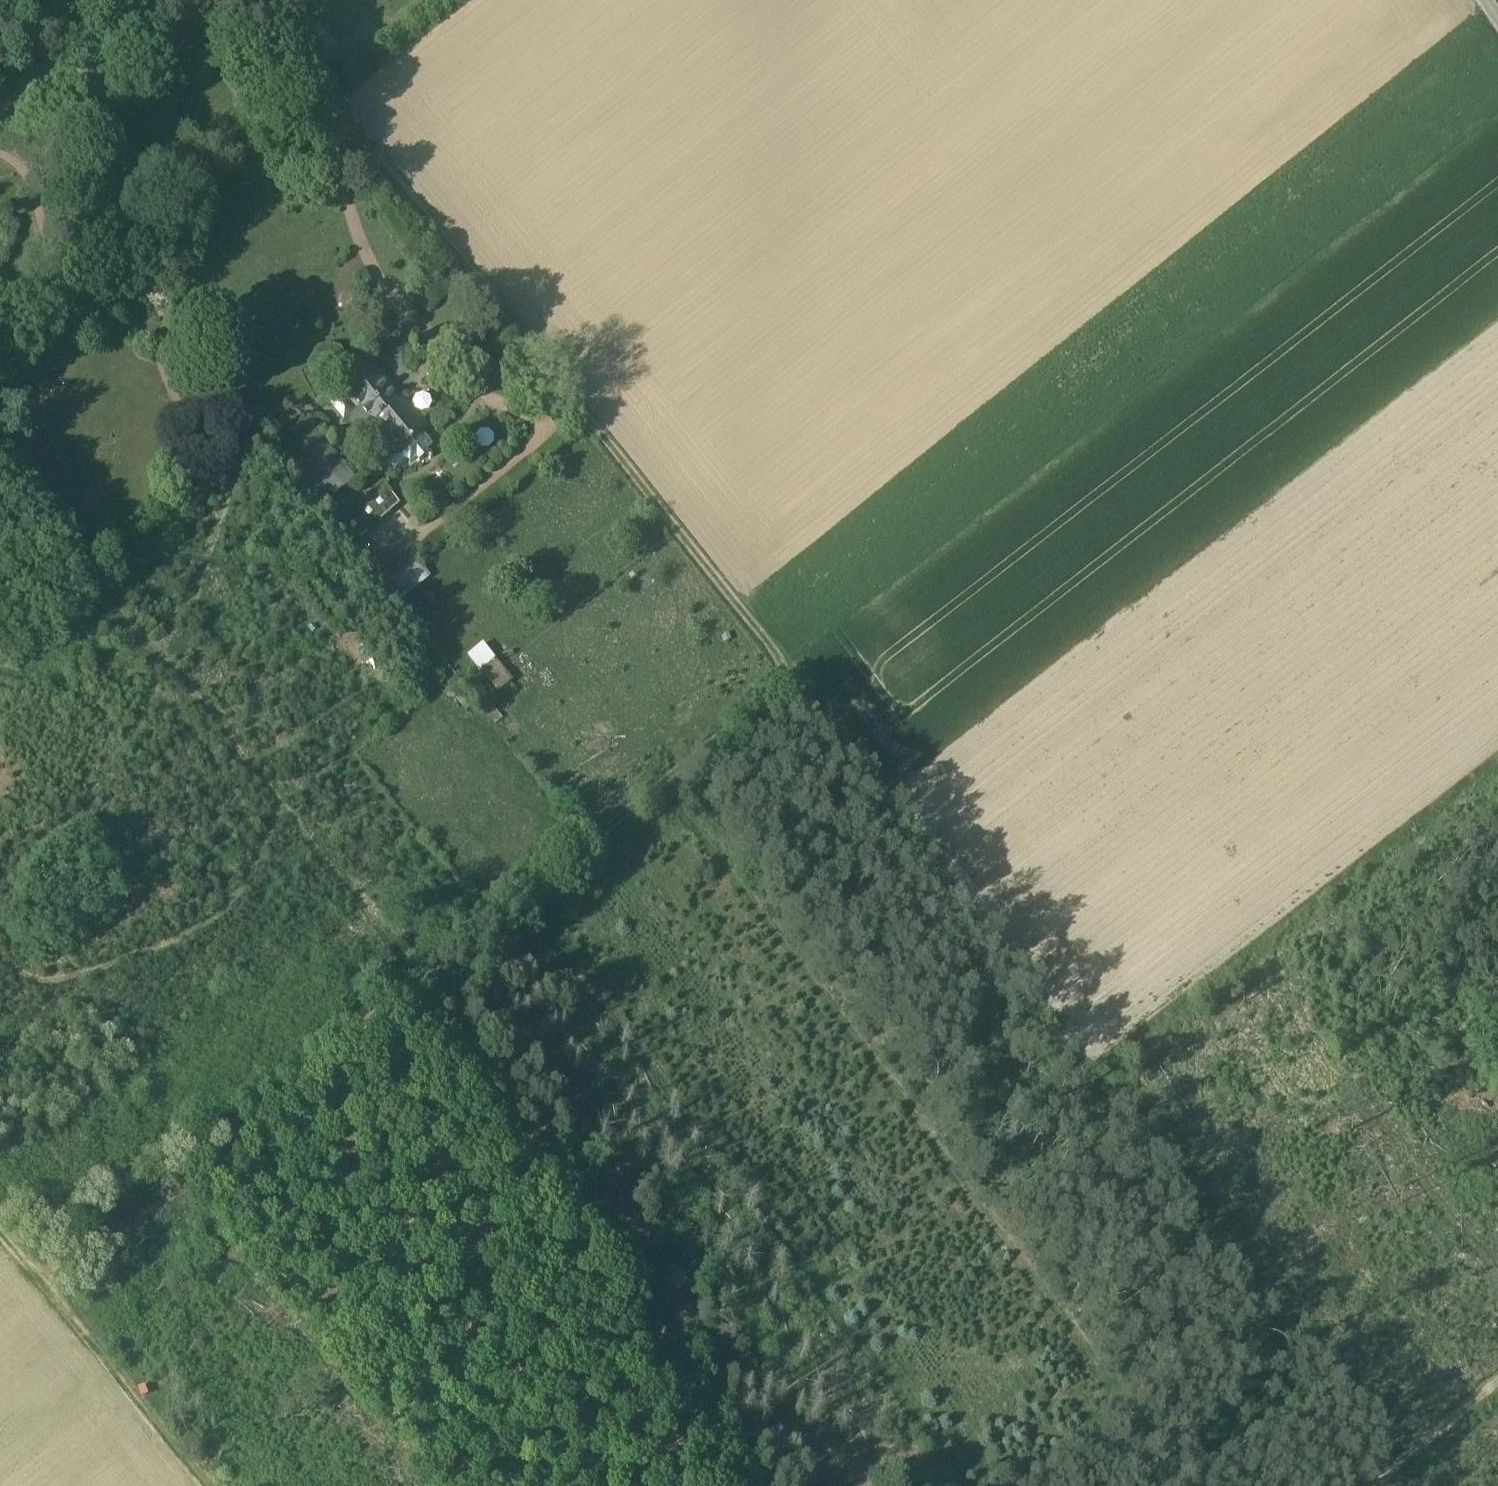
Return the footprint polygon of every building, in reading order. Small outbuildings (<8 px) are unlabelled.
[(397,401),(372,371),(345,393),(360,411),(349,419),(359,432),(362,430),(376,448),(377,449),(383,444),(391,454),(421,431),(426,428),(401,398),(397,401)] [(391,454),(385,460),(394,471),(407,461),(409,465),(416,459),(418,462),(429,454),(426,451),(433,446),(421,431),(391,454)] [(328,450),(314,433),(280,461),(320,512),(357,481),(330,448),(328,450)] [(383,444),(377,449),(376,448),(374,450),(383,461),(385,460),(391,454),(383,444)] [(384,487),(355,513),(344,502),(331,514),(359,544),(401,506),(384,487)] [(415,556),(392,573),(409,595),(432,578),(415,556)] [(483,645),(469,656),(481,671),(495,660),(483,645)] [(495,660),(481,671),(498,692),(510,682),(496,662),(495,660)] [(495,703),(486,711),(502,730),(511,722),(495,703)]
